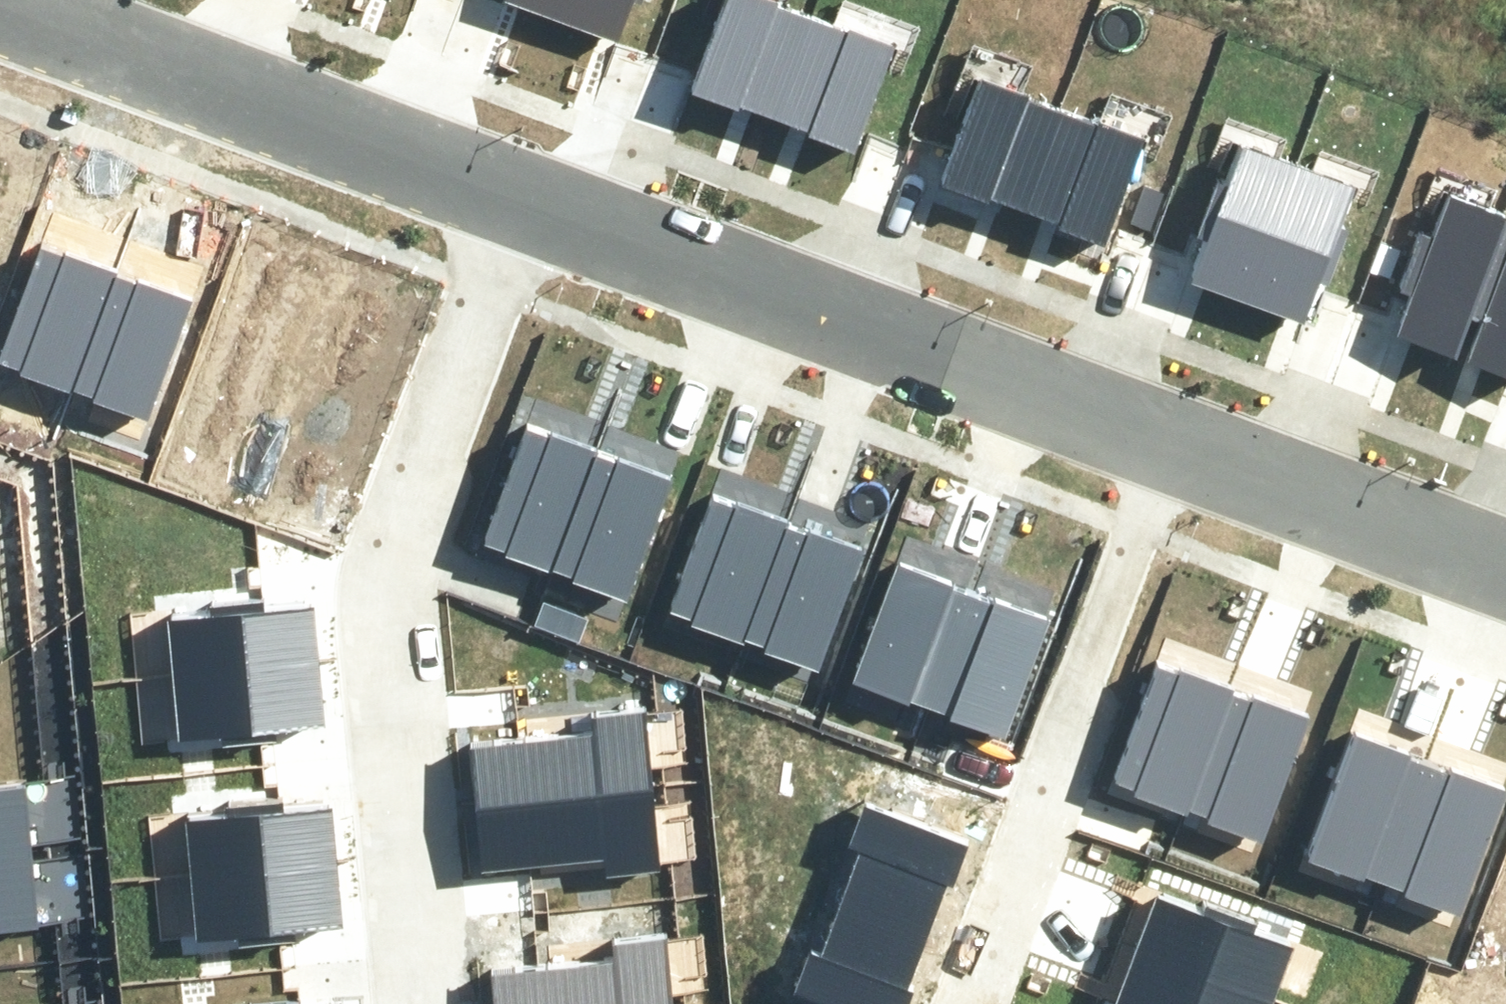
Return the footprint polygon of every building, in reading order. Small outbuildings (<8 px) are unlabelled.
[(560,18),(567,0),(511,0),(560,18)] [(560,18),(618,38),(632,0),(567,0),(560,18)] [(687,75),(737,93),(738,90),(775,102),(811,4),(800,0),(716,0),(687,75)] [(846,17),(811,4),(775,102),(809,114),(807,120),(852,137),(892,27),(849,11),(846,17)] [(977,60),(936,168),(985,187),(987,183),(1024,195),(1060,98),(1025,84),(1027,78),(977,60)] [(1095,111),(1060,98),(1024,195),(1058,208),(1055,214),(1101,230),(1141,121),(1097,104),(1095,111)] [(1202,218),(1188,258),(1244,278),(1293,145),(1236,125),(1222,163),(1212,159),(1191,214),(1202,218)] [(1346,166),(1293,145),(1244,278),(1303,298),(1317,257),(1327,261),(1346,209),(1332,204),(1346,166)] [(1409,280),(1394,321),(1452,342),(1465,304),(1499,212),(1503,202),(1444,181),(1429,222),(1420,218),(1398,276),(1409,280)] [(1465,304),(1478,309),(1463,348),(1505,363),(1505,214),(1499,212),(1465,304)] [(0,373),(52,394),(55,388),(74,395),(118,283),(101,278),(104,270),(51,249),(0,373)] [(89,408),(143,429),(192,303),(139,282),(136,290),(118,283),(74,395),(92,402),(89,408)] [(533,424),(481,548),(534,569),(537,563),(555,570),(599,457),(582,452),(585,445),(533,424)] [(571,583),(625,604),(674,478),(620,457),(617,465),(599,457),(555,570),(573,577),(571,583)] [(729,492),(678,617),(730,638),(733,632),(752,639),(795,526),(778,521),(781,514),(729,492)] [(767,652),(821,673),(870,546),(817,526),(814,533),(795,526),(752,639),(769,646),(767,652)] [(906,556),(855,681),(907,702),(910,696),(929,703),(972,590),(955,585),(959,578),(906,556)] [(944,716),(998,737),(1047,610),(994,590),(991,597),(972,590),(929,703),(946,709),(944,716)] [(205,614),(161,618),(168,683),(317,668),(311,604),(260,609),(259,599),(204,604),(205,614)] [(1169,660),(1118,785),(1170,806),(1173,799),(1192,807),(1236,694),(1219,689),(1222,681),(1169,660)] [(168,683),(174,746),(218,742),(219,752),(274,746),(273,736),(324,731),(317,668),(168,683)] [(1207,820),(1261,841),(1310,714),(1257,693),(1254,701),(1236,694),(1192,807),(1209,813),(1207,820)] [(585,732),(468,746),(475,807),(654,785),(644,707),(582,714),(585,732)] [(1358,729),(1307,853),(1359,875),(1362,868),(1381,875),(1425,763),(1408,758),(1411,750),(1358,729)] [(1396,888),(1450,909),(1499,783),(1446,762),(1443,770),(1425,763),(1381,875),(1398,882),(1396,888)] [(31,857),(24,784),(0,786),(0,860),(31,857)] [(475,807),(483,868),(600,854),(603,871),(663,863),(654,785),(475,807)] [(227,809),(184,813),(190,878),(340,863),(333,799),(282,804),(281,794),(226,799),(227,809)] [(972,847),(871,807),(856,845),(864,848),(841,904),(926,938),(948,884),(956,887),(972,847)] [(38,929),(31,857),(0,860),(0,933),(38,929)] [(190,878),(197,942),(240,937),(241,947),(296,942),(295,932),(346,927),(340,863),(190,878)] [(1157,901),(1139,951),(1273,1001),(1291,950),(1253,936),(1257,926),(1207,908),(1203,918),(1157,901)] [(796,992),(824,1003),(908,1003),(912,995),(905,991),(926,938),(841,904),(820,957),(812,954),(796,992)] [(488,978),(491,1003),(673,1003),(665,939),(603,946),(605,964),(488,978)] [(1118,1003),(1271,1003),(1273,1001),(1139,951),(1118,1003)]
